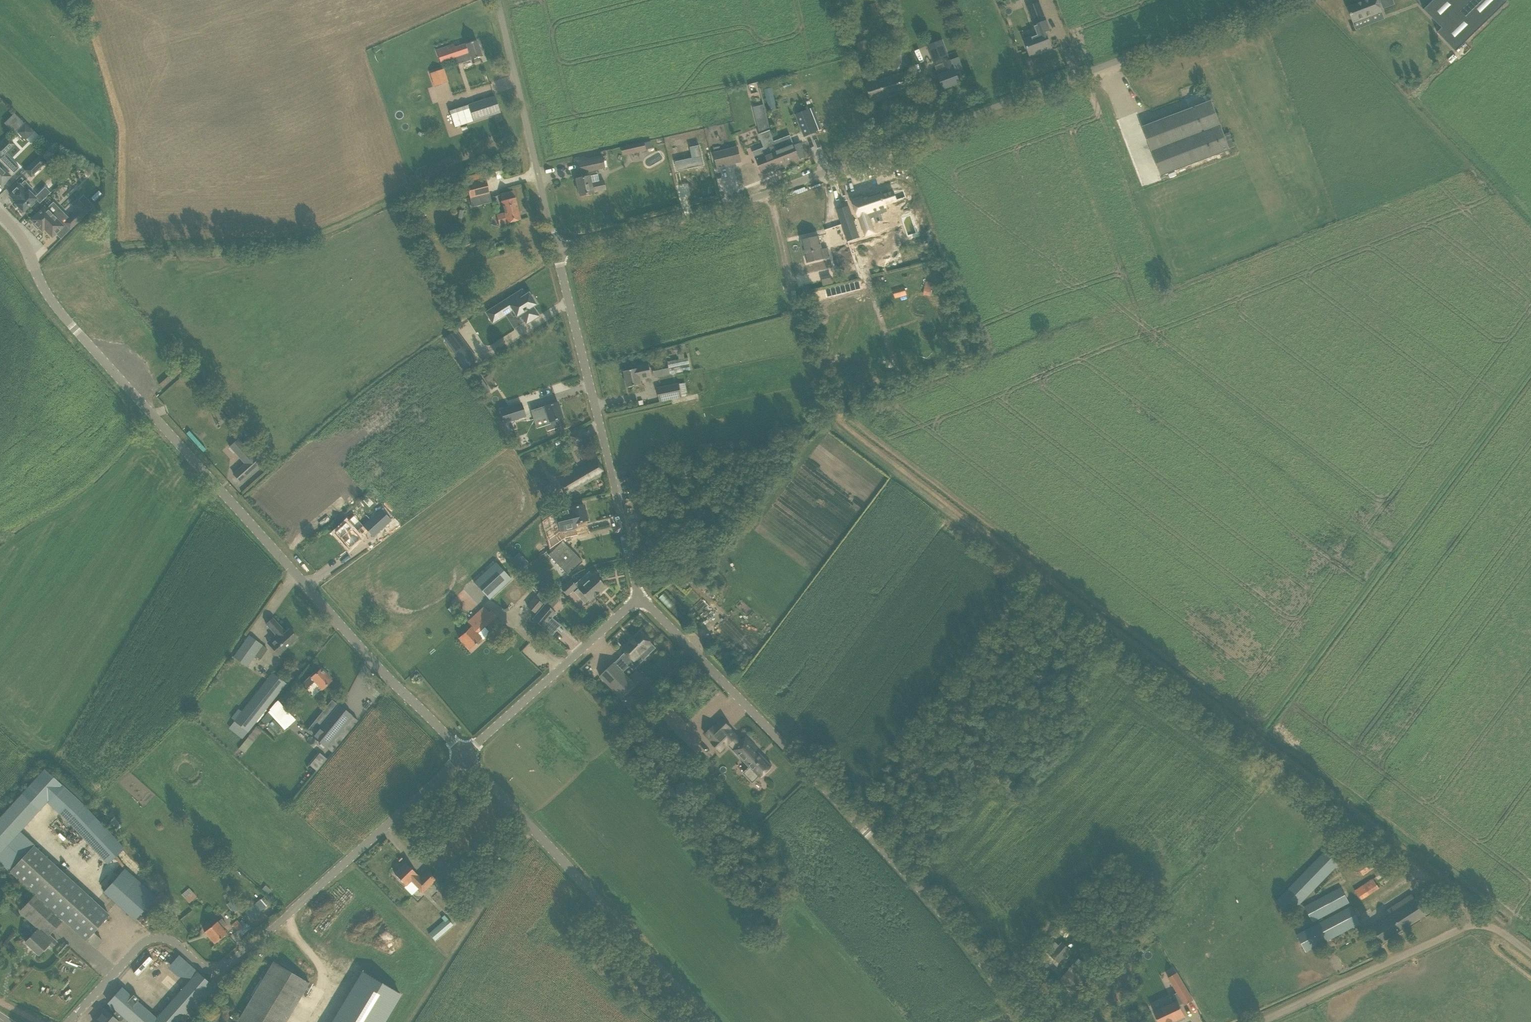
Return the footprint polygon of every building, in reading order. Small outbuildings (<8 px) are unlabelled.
[(874,17),(889,12),(885,0),(883,0),(870,4),(874,17)] [(1381,12),(1377,0),(1363,0),(1362,0),(1362,2),(1348,7),(1353,23),(1381,12)] [(1423,9),(1441,28),(1437,32),(1455,51),(1507,1),(1505,0),(1433,0),(1423,9)] [(1034,25),(1046,21),(1039,2),(1027,6),(1034,25)] [(1024,40),(1030,56),(1052,48),(1046,32),(1050,31),(1046,21),(1034,25),(1038,35),(1024,40)] [(437,51),(441,62),(469,53),(471,60),(482,56),(477,40),(455,48),(454,45),(437,51)] [(856,44),(860,53),(868,49),(863,40),(856,44)] [(926,46),(932,61),(947,55),(941,40),(926,46)] [(888,47),(894,69),(909,65),(903,43),(888,47)] [(935,66),(943,88),(960,82),(951,60),(935,66)] [(430,74),(434,87),(448,82),(444,69),(430,74)] [(866,84),(870,99),(911,86),(906,71),(866,84)] [(771,87),(764,89),(769,109),(776,107),(771,87)] [(1209,94),(1203,96),(1205,102),(1211,100),(1209,94)] [(468,105),(473,121),(500,112),(495,96),(494,97),(469,106),(469,105),(468,105)] [(1143,127),(1161,175),(1230,149),(1230,148),(1235,146),(1230,132),(1224,134),(1211,100),(1192,107),(1192,108),(1143,127)] [(796,114),(805,137),(821,130),(812,108),(796,114)] [(5,123),(14,133),(24,123),(14,113),(5,123)] [(25,124),(17,133),(25,141),(33,132),(25,124)] [(764,147),(753,151),(755,157),(762,174),(778,168),(772,151),(776,149),(774,143),(770,130),(760,134),(759,134),(764,147)] [(772,151),(778,168),(800,159),(806,157),(800,142),(794,144),(791,136),(774,143),(776,149),(772,151)] [(2,157),(15,144),(9,138),(0,146),(0,156),(2,157)] [(621,147),(623,155),(646,150),(644,143),(621,147)] [(690,147),(692,158),(675,162),(677,171),(704,165),(700,145),(690,147)] [(714,152),(718,167),(741,161),(737,146),(714,152)] [(25,170),(32,177),(47,162),(41,155),(25,170)] [(577,162),(580,173),(604,168),(602,157),(577,162)] [(1,185),(14,173),(0,159),(0,184),(1,185)] [(470,198),(472,208),(491,203),(489,193),(486,179),(484,172),(465,177),(466,184),(470,198)] [(590,176),(576,179),(579,195),(593,192),(606,189),(604,181),(599,182),(592,184),(590,176)] [(16,204),(23,211),(29,205),(31,207),(38,200),(30,192),(33,189),(25,180),(10,195),(17,203),(16,204)] [(98,191),(91,198),(95,202),(102,194),(98,191)] [(497,215),(499,225),(520,220),(513,191),(500,195),(502,200),(501,201),(504,213),(497,215)] [(848,201),(847,202),(853,218),(854,218),(860,237),(869,235),(864,219),(881,213),(879,206),(891,202),(888,194),(876,197),(875,195),(857,201),(857,199),(848,201)] [(44,228),(52,237),(59,230),(65,224),(71,229),(94,206),(83,195),(78,200),(77,200),(72,205),(78,211),(69,219),(59,208),(52,215),(44,207),(31,220),(42,231),(44,228)] [(834,218),(841,239),(853,235),(846,214),(834,218)] [(862,239),(869,266),(895,259),(889,233),(862,239)] [(802,240),(807,262),(830,257),(828,248),(822,249),(819,236),(802,240)] [(461,240),(454,243),(459,254),(460,254),(461,255),(469,251),(468,249),(470,248),(465,238),(461,240)] [(923,295),(931,296),(933,282),(925,281),(923,295)] [(892,289),(895,298),(907,295),(904,286),(892,289)] [(521,290),(486,312),(492,323),(513,310),(517,316),(520,314),(526,323),(538,316),(531,306),(534,304),(528,294),(525,296),(521,290)] [(468,348),(457,357),(465,368),(477,360),(468,348)] [(136,357),(133,361),(151,379),(155,376),(136,357)] [(652,365),(654,377),(690,370),(688,358),(652,365)] [(624,371),(628,387),(642,384),(641,380),(652,377),(649,363),(637,365),(638,368),(624,371)] [(888,374),(891,380),(907,373),(904,367),(888,374)] [(657,388),(660,401),(687,396),(685,383),(679,384),(679,383),(657,388)] [(544,406),(535,409),(538,418),(547,415),(549,423),(545,425),(547,431),(561,426),(559,419),(563,417),(558,402),(544,406)] [(521,403),(500,410),(504,423),(525,416),(521,403)] [(572,442),(575,447),(585,441),(582,436),(578,429),(568,435),(572,442)] [(237,438),(229,447),(246,465),(234,476),(240,482),(260,464),(264,461),(246,441),(242,444),(237,438)] [(556,479),(565,495),(573,490),(604,473),(596,459),(582,466),(556,479)] [(543,487),(548,494),(555,490),(550,483),(543,487)] [(562,511),(556,513),(560,530),(576,526),(576,523),(577,523),(587,520),(583,505),(570,508),(562,510),(562,511)] [(391,520),(380,509),(363,525),(372,537),(391,520)] [(346,522),(335,532),(349,548),(360,538),(346,522)] [(561,532),(549,534),(551,542),(563,539),(562,531),(561,532)] [(548,555),(568,575),(582,561),(562,541),(548,555)] [(711,555),(708,559),(715,565),(718,561),(711,555)] [(524,559),(519,565),(522,568),(527,562),(524,559)] [(495,562),(474,582),(489,599),(511,579),(495,562)] [(692,567),(686,576),(694,582),(700,573),(692,567)] [(583,594),(589,601),(606,587),(594,573),(592,575),(589,571),(574,584),(571,580),(561,589),(567,595),(576,587),(578,589),(574,592),(579,598),(583,594)] [(536,613),(545,604),(548,600),(539,592),(527,606),(536,613)] [(532,619),(543,628),(553,616),(555,613),(545,604),(536,613),(532,619)] [(466,631),(459,638),(469,649),(476,643),(478,644),(482,641),(481,639),(482,638),(478,633),(497,615),(492,610),(489,612),(484,607),(468,622),(471,626),(466,631)] [(267,643),(278,655),(297,638),(288,629),(285,632),(273,618),(266,624),(275,635),(267,643)] [(656,648),(641,632),(623,649),(625,652),(620,657),(627,664),(639,652),(645,658),(656,648)] [(261,658),(268,647),(248,634),(234,657),(248,667),(256,655),(261,658)] [(508,636),(504,643),(513,647),(516,641),(508,636)] [(614,663),(600,676),(621,698),(635,684),(614,663)] [(314,681),(321,689),(332,680),(321,669),(316,674),(314,672),(301,684),(306,689),(314,681)] [(230,718),(248,732),(287,683),(273,672),(258,691),(255,694),(241,711),(238,709),(230,718)] [(286,695),(282,699),(286,703),(295,694),(293,692),(291,690),(286,695)] [(272,714),(286,728),(296,719),(282,704),(280,706),(277,702),(271,707),(275,711),(272,714)] [(351,715),(339,705),(314,737),(325,746),(351,715)] [(714,726),(705,734),(713,741),(712,743),(720,751),(728,743),(751,767),(744,773),(753,781),(759,775),(761,777),(772,766),(756,749),(757,749),(746,738),(741,743),(736,737),(737,736),(729,729),(730,728),(722,719),(715,727),(714,726)] [(0,817),(0,853),(20,831),(40,809),(47,802),(67,821),(107,864),(124,848),(85,805),(80,809),(79,808),(83,803),(61,784),(55,778),(44,769),(23,793),(0,817)] [(1417,840),(1424,846),(1432,835),(1426,830),(1417,840)] [(431,845),(421,854),(425,859),(436,850),(431,845)] [(26,942),(39,955),(48,945),(51,947),(57,941),(49,934),(63,919),(96,948),(103,941),(93,932),(109,915),(33,846),(10,871),(36,895),(20,911),(39,929),(35,933),(26,942)] [(1277,902),(1289,913),(1337,864),(1325,853),(1277,902)] [(411,881),(422,892),(436,879),(428,871),(420,878),(406,863),(395,874),(406,886),(411,881)] [(1355,890),(1362,900),(1401,873),(1394,864),(1355,890)] [(124,869),(104,892),(127,913),(135,919),(155,897),(148,890),(124,869)] [(1325,880),(1333,890),(1335,888),(1336,889),(1347,880),(1339,870),(1325,880)] [(182,894),(190,902),(197,895),(189,887),(182,894)] [(1304,906),(1312,921),(1348,902),(1340,887),(1304,906)] [(24,893),(24,897),(27,899),(30,899),(32,897),(32,893),(30,891),(27,891),(24,893)] [(1372,928),(1382,942),(1435,908),(1425,893),(1415,900),(1412,894),(1385,911),(1389,917),(1372,928)] [(246,913),(251,919),(266,906),(269,903),(264,897),(246,913)] [(1297,936),(1305,951),(1360,922),(1352,907),(1297,936)] [(429,933),(434,940),(453,925),(445,915),(442,918),(444,921),(429,933)] [(205,932),(214,943),(227,933),(222,927),(226,924),(222,919),(218,922),(218,921),(205,932)] [(237,930),(242,935),(251,928),(247,922),(245,924),(242,920),(239,922),(237,920),(233,924),(237,930)] [(1057,931),(1062,935),(1069,928),(1065,923),(1057,931)] [(1046,951),(1058,962),(1070,949),(1062,942),(1059,945),(1055,942),(1046,951)] [(167,961),(177,970),(185,961),(179,955),(178,956),(174,952),(167,961)] [(308,982),(273,961),(237,1021),(285,1021),(308,982)] [(1067,986),(1074,992),(1091,971),(1085,967),(1083,970),(1075,963),(1062,979),(1069,984),(1067,986)] [(212,984),(197,972),(156,1018),(137,1001),(139,999),(133,994),(132,996),(122,988),(108,1003),(110,1005),(105,1010),(104,1009),(93,1021),(94,1021),(119,1021),(112,1016),(113,1015),(120,1021),(124,1017),(129,1021),(178,1021),(212,984)] [(400,995),(362,972),(332,1021),(384,1021),(400,995)] [(1153,1011),(1158,1021),(1169,1021),(1173,1020),(1174,1021),(1184,1016),(1179,1006),(1183,1004),(1185,1006),(1194,1001),(1177,974),(1169,979),(1177,992),(1173,994),(1176,1001),(1153,1011)]
